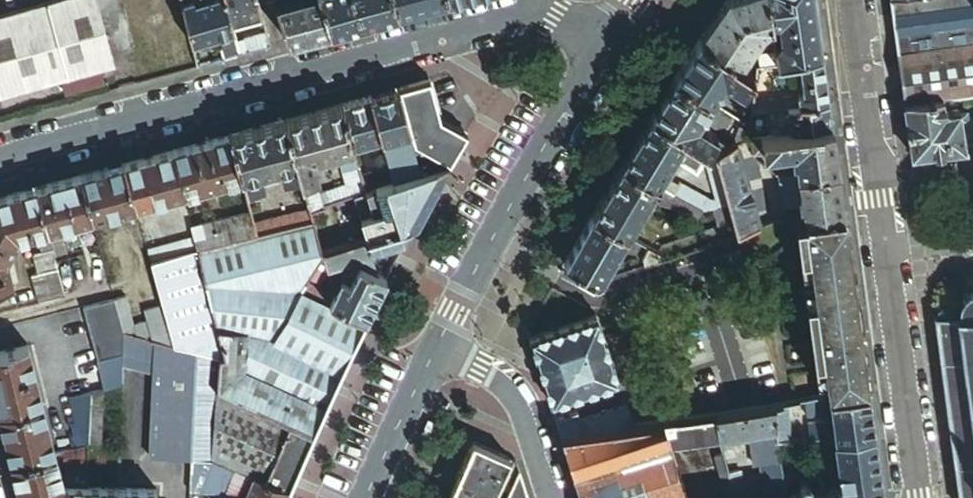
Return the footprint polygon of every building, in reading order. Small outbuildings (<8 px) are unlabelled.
[(61,76),(65,93),(103,83),(99,66),(113,62),(97,0),(54,0),(0,14),(0,92),(61,76)] [(190,41),(217,34),(233,29),(231,20),(225,0),(178,0),(190,41)] [(260,12),(257,0),(225,0),(231,20),(260,12)] [(330,30),(320,0),(283,0),(276,2),(288,41),(330,30)] [(397,11),(394,0),(320,0),(330,30),(397,11)] [(437,0),(394,0),(397,11),(437,0)] [(771,0),(729,0),(702,40),(743,67),(766,35),(774,27),(773,21),(771,0)] [(773,21),(784,20),(785,33),(781,34),(783,44),(776,45),(778,54),(779,65),(802,61),(824,58),(817,6),(816,0),(771,0),(773,21)] [(900,52),(900,53),(972,44),(972,0),(892,0),(900,52)] [(240,55),(233,29),(217,34),(224,59),(240,55)] [(247,52),(269,46),(265,33),(244,39),(247,52)] [(743,67),(702,40),(676,79),(711,101),(717,91),(722,89),(721,84),(724,79),(731,78),(732,84),(755,98),(759,77),(743,67)] [(972,94),(972,44),(900,53),(906,103),(945,98),(972,94)] [(764,67),(779,65),(778,54),(765,56),(763,58),(764,67)] [(830,102),(824,58),(802,61),(807,94),(785,97),(786,108),(791,108),(830,102)] [(442,119),(430,79),(399,88),(411,131),(414,143),(450,164),(467,133),(442,119)] [(704,109),(711,101),(676,79),(653,117),(686,136),(717,155),(731,147),(717,139),(720,136),(705,127),(699,128),(697,122),(700,117),(706,116),(704,109)] [(411,131),(399,88),(371,95),(383,138),(411,131)] [(383,138),(371,95),(343,103),(354,146),(365,143),(383,138)] [(777,98),(779,109),(786,108),(785,97),(777,98)] [(777,98),(755,101),(752,113),(774,110),(779,109),(777,98)] [(947,111),(945,98),(906,103),(913,155),(968,148),(964,119),(969,119),(968,110),(963,110),(947,111)] [(834,127),(830,102),(791,108),(793,124),(794,132),(834,127)] [(354,146),(343,103),(285,119),(298,162),(303,181),(315,178),(319,177),(314,158),(318,155),(339,149),(354,146)] [(793,124),(791,108),(786,108),(779,109),(774,110),(776,127),(793,124)] [(686,136),(653,117),(624,166),(658,185),(663,176),(680,148),(686,136)] [(298,162),(285,119),(229,134),(240,178),(254,174),(286,165),(298,162)] [(749,138),(750,125),(741,119),(733,146),(738,144),(749,138)] [(778,134),(794,132),(793,124),(776,127),(778,134)] [(840,171),(834,127),(794,132),(778,134),(759,137),(761,153),(784,150),(786,145),(792,149),(793,160),(797,159),(799,176),(840,171)] [(411,131),(383,138),(390,167),(395,182),(450,164),(414,143),(411,131)] [(240,178),(229,134),(172,150),(183,194),(240,178)] [(731,206),(717,155),(686,136),(680,148),(709,166),(717,197),(687,194),(672,185),(674,181),(663,176),(658,185),(676,195),(705,212),(718,210),(731,206)] [(761,153),(759,137),(751,138),(754,154),(761,153)] [(365,143),(354,146),(362,174),(372,171),(365,143)] [(733,146),(731,147),(717,155),(731,206),(738,235),(746,232),(761,227),(738,144),(733,146)] [(323,206),(366,192),(362,174),(354,146),(339,149),(338,154),(346,184),(319,193),(323,206)] [(183,194),(172,150),(122,164),(134,207),(183,194)] [(304,184),(303,181),(298,162),(286,165),(283,172),(287,189),(304,184)] [(134,207),(122,164),(80,175),(92,219),(134,207)] [(363,219),(368,239),(417,224),(450,164),(395,182),(378,188),(381,198),(376,199),(378,206),(383,204),(385,212),(363,219)] [(651,197),(658,185),(624,166),(596,215),(629,235),(651,197)] [(390,167),(372,171),(362,174),(366,192),(378,188),(395,182),(390,167)] [(845,213),(840,171),(799,176),(801,191),(799,191),(801,203),(803,203),(805,218),(845,213)] [(240,178),(247,200),(263,195),(259,178),(254,174),(240,178)] [(92,219),(80,175),(35,188),(47,231),(92,219)] [(311,209),(323,206),(319,193),(315,178),(303,181),(304,184),(311,209)] [(669,207),(676,195),(658,185),(651,197),(669,207)] [(35,188),(0,197),(0,288),(12,285),(6,259),(17,239),(47,231),(35,188)] [(698,224),(705,212),(676,195),(669,207),(698,224)] [(358,204),(363,219),(385,212),(383,204),(378,206),(376,199),(358,204)] [(738,235),(731,206),(718,210),(722,227),(664,246),(660,252),(665,260),(738,235)] [(314,222),(311,209),(253,224),(256,233),(257,236),(314,222)] [(256,233),(253,224),(250,211),(191,226),(194,239),(197,247),(256,233)] [(870,392),(845,213),(805,218),(820,323),(830,397),(870,392)] [(603,280),(629,235),(596,215),(567,265),(598,282),(603,280)] [(323,252),(314,222),(257,236),(256,233),(197,247),(204,277),(301,290),(306,282),(308,279),(323,252)] [(406,245),(417,224),(368,239),(323,252),(327,269),(333,267),(358,260),(372,255),(406,245)] [(603,280),(665,260),(660,252),(629,235),(603,280)] [(148,260),(197,247),(194,239),(146,252),(148,259),(148,260)] [(52,249),(49,240),(35,244),(37,253),(52,249)] [(218,330),(204,277),(197,247),(148,260),(161,304),(172,344),(196,350),(219,355),(224,356),(218,330)] [(57,268),(52,249),(37,253),(32,255),(37,274),(57,268)] [(327,269),(323,252),(308,279),(320,283),(327,269)] [(377,275),(372,255),(358,260),(360,266),(377,275)] [(360,266),(358,260),(333,267),(332,269),(343,275),(341,281),(342,282),(344,277),(352,281),(353,279),(345,272),(347,267),(360,266)] [(333,296),(330,304),(365,322),(378,296),(387,280),(377,275),(360,266),(353,279),(352,281),(344,277),(342,282),(341,281),(333,296)] [(353,279),(360,266),(347,267),(345,272),(353,279)] [(38,304),(65,296),(57,268),(37,274),(31,275),(38,304)] [(301,290),(204,277),(218,330),(276,336),(301,290)] [(333,296),(306,282),(301,290),(330,304),(333,296)] [(969,293),(966,289),(963,291),(966,295),(963,299),(961,302),(959,308),(960,314),(957,315),(956,312),(955,310),(952,308),(953,304),(951,304),(950,307),(947,306),(945,306),(943,307),(941,305),(939,307),(940,309),(938,313),(937,317),(935,318),(959,497),(972,497),(972,292),(969,293)] [(330,304),(301,290),(276,336),(274,340),(340,373),(365,322),(330,304)] [(172,344),(161,304),(143,309),(146,320),(132,324),(125,296),(114,299),(123,333),(155,340),(160,342),(172,344)] [(123,333),(114,299),(83,307),(97,361),(105,359),(122,355),(123,333)] [(529,337),(551,402),(618,380),(597,315),(529,337)] [(313,434),(340,373),(274,340),(276,336),(218,330),(224,356),(219,355),(217,390),(313,434)] [(148,365),(155,340),(123,333),(122,355),(122,359),(148,365)] [(155,367),(160,342),(155,340),(148,365),(155,367)] [(155,367),(151,458),(192,458),(196,350),(172,344),(160,342),(155,367)] [(43,405),(28,345),(0,352),(0,416),(43,405)] [(212,459),(217,390),(219,355),(196,350),(192,458),(207,459),(212,459)] [(121,385),(122,359),(122,355),(105,359),(108,374),(77,382),(81,395),(91,392),(103,390),(121,385)] [(100,444),(103,390),(91,392),(89,443),(100,444)] [(289,490),(313,434),(217,390),(212,459),(255,476),(289,490)] [(89,443),(91,392),(81,395),(69,398),(76,425),(71,426),(74,438),(70,439),(72,449),(89,444),(89,443)] [(875,431),(870,392),(830,397),(832,416),(826,417),(827,422),(833,422),(834,429),(835,437),(875,431)] [(804,431),(800,402),(775,405),(777,418),(772,419),(770,419),(769,421),(768,423),(768,425),(768,427),(770,428),(772,430),(779,429),(780,443),(805,440),(804,431)] [(43,405),(0,416),(0,419),(11,464),(55,453),(50,432),(43,405)] [(777,418),(775,405),(715,413),(719,436),(737,434),(756,432),(772,430),(770,428),(768,427),(768,425),(768,423),(769,421),(770,419),(772,419),(777,418)] [(561,435),(634,425),(627,406),(581,420),(578,411),(556,418),(561,435)] [(719,436),(715,413),(706,414),(673,419),(662,421),(669,442),(710,437),(719,436)] [(662,421),(634,425),(561,435),(581,497),(686,497),(669,442),(662,421)] [(55,453),(72,449),(70,439),(74,438),(71,426),(50,432),(55,453)] [(780,443),(779,429),(772,430),(756,432),(767,497),(777,497),(787,497),(785,483),(785,477),(780,443)] [(812,439),(835,437),(834,429),(818,431),(817,430),(804,431),(805,440),(812,439)] [(882,483),(875,431),(835,437),(836,444),(840,472),(841,478),(842,488),(882,483)] [(719,436),(725,456),(742,451),(737,434),(719,436)] [(730,470),(725,456),(719,436),(710,437),(718,471),(723,497),(735,497),(730,470)] [(836,444),(835,437),(812,439),(815,450),(817,455),(819,464),(825,463),(822,452),(826,451),(825,445),(836,444)] [(815,450),(812,439),(805,440),(780,443),(785,477),(793,476),(798,476),(796,452),(815,450)] [(510,458),(474,442),(449,497),(492,497),(510,458)] [(735,497),(748,497),(740,466),(746,465),(742,451),(725,456),(730,470),(735,497)] [(87,487),(63,486),(57,462),(55,453),(11,464),(20,497),(87,497),(87,487)] [(819,464),(817,455),(811,456),(813,465),(819,464)] [(207,459),(192,458),(189,492),(205,493),(207,459)] [(212,459),(207,459),(205,493),(222,495),(228,495),(227,497),(246,497),(255,476),(212,459)] [(63,486),(87,487),(88,464),(57,462),(63,486)] [(519,468),(506,497),(528,497),(519,469),(519,468)] [(827,493),(827,491),(822,476),(821,473),(815,474),(820,493),(827,493)] [(289,490),(255,476),(246,497),(286,497),(289,490)] [(882,483),(842,488),(827,491),(827,493),(828,497),(884,497),(882,483)] [(787,497),(828,497),(827,493),(820,493),(815,494),(814,488),(814,487),(813,487),(813,486),(812,485),(811,484),(810,484),(809,484),(808,484),(807,484),(806,484),(806,485),(805,485),(805,486),(804,487),(804,488),(805,495),(787,497)] [(117,488),(87,487),(87,497),(117,497),(117,488)] [(158,490),(117,488),(117,497),(157,497),(158,490)]
